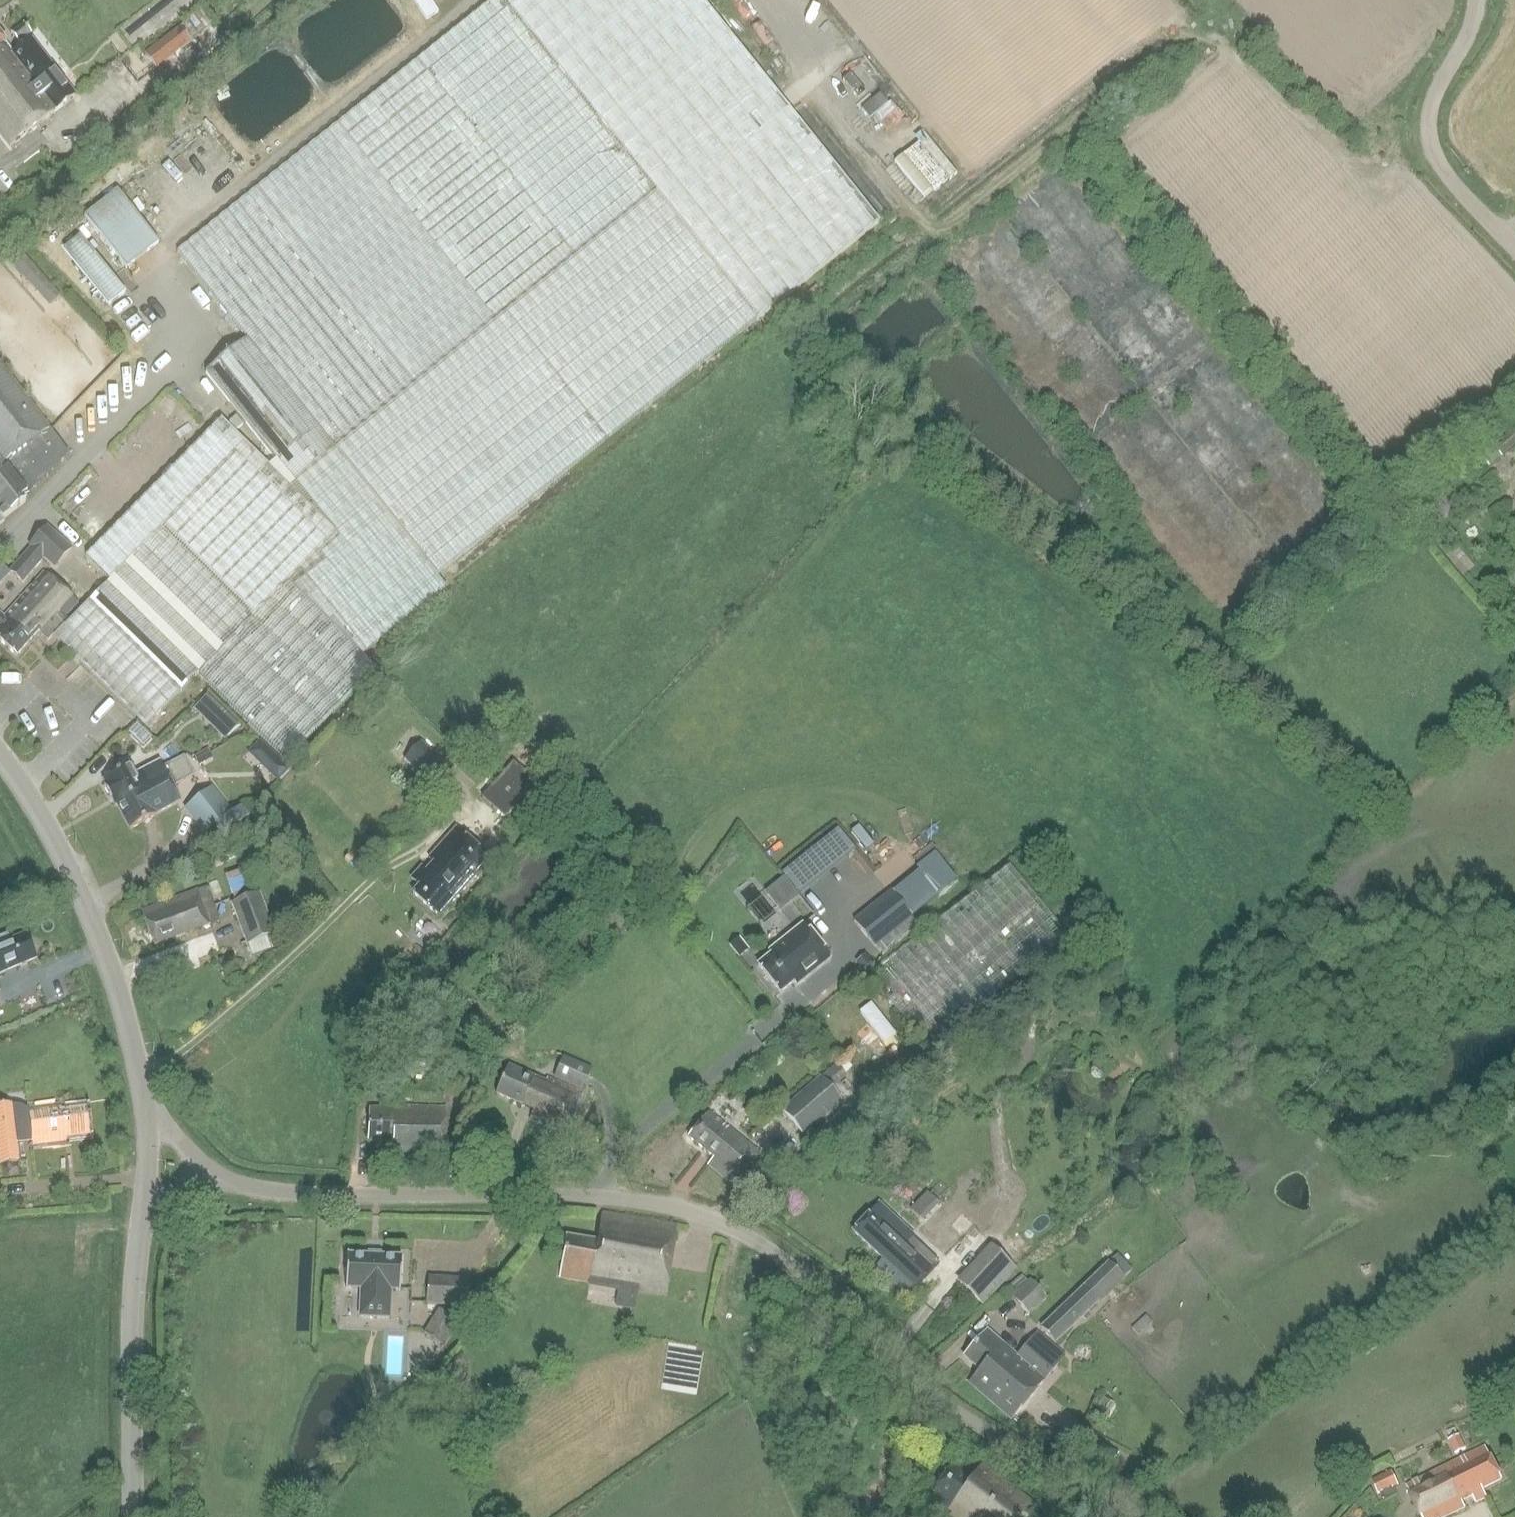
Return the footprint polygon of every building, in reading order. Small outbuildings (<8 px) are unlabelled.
[(67,620),(69,622),(57,634),(54,637),(57,641),(61,645),(145,728),(199,674),(287,761),(378,669),(364,655),(447,588),(438,577),(758,322),(879,225),(699,0),(494,0),(178,253),(248,340),(206,373),(234,408),(295,483),(291,487),(223,420),(90,561),(114,584),(82,609),(76,604),(64,618),(67,620)] [(439,12),(433,0),(416,0),(425,19),(439,12)] [(202,10),(147,53),(159,67),(214,24),(202,10)] [(24,22),(11,32),(19,43),(32,33),(24,22)] [(10,147),(76,96),(32,38),(14,52),(6,43),(0,35),(0,134),(10,147)] [(864,106),(885,132),(905,117),(884,90),(864,106)] [(923,198),(957,175),(929,133),(895,156),(923,198)] [(159,241),(117,189),(84,216),(126,268),(159,241)] [(64,249),(109,304),(126,290),(81,235),(64,249)] [(49,304),(62,294),(24,250),(12,261),(49,304)] [(817,286),(808,294),(813,300),(822,293),(817,286)] [(4,522),(2,520),(25,503),(23,500),(74,462),(0,364),(0,525),(4,522)] [(142,443),(150,452),(190,413),(182,404),(171,415),(159,403),(125,437),(136,449),(142,443)] [(237,430),(244,425),(237,416),(230,422),(237,430)] [(1514,447),(1514,427),(1481,458),(1490,469),(1514,447)] [(1449,482),(1459,473),(1452,466),(1442,476),(1449,482)] [(30,548),(9,571),(22,582),(44,559),(54,568),(72,549),(47,526),(28,546),(30,548)] [(76,604),(78,602),(64,589),(57,583),(44,572),(4,618),(0,614),(0,641),(17,656),(38,631),(48,640),(57,631),(67,620),(64,618),(76,604)] [(207,695),(197,704),(205,712),(215,702),(207,695)] [(435,790),(453,772),(421,741),(403,759),(435,790)] [(131,767),(128,768),(126,766),(122,768),(121,772),(105,781),(106,784),(105,785),(115,805),(168,777),(173,786),(194,775),(184,756),(162,768),(158,761),(135,774),(131,767)] [(282,760),(271,772),(280,781),(292,769),(282,760)] [(507,818),(530,791),(537,782),(512,762),(498,778),(482,797),(507,818)] [(168,777),(115,805),(116,806),(118,805),(131,830),(157,816),(157,815),(178,804),(169,788),(173,786),(168,777)] [(184,809),(204,836),(215,828),(223,838),(250,818),(241,807),(233,814),(213,788),(184,809)] [(841,828),(749,896),(765,917),(857,849),(841,828)] [(439,916),(490,860),(456,829),(430,858),(434,861),(425,872),(421,868),(411,879),(419,886),(413,893),(439,916)] [(935,850),(918,865),(938,889),(955,875),(935,850)] [(930,1051),(1069,935),(1007,860),(868,976),(930,1051)] [(247,868),(225,876),(235,903),(231,904),(247,946),(276,935),(260,892),(257,894),(247,868)] [(156,946),(210,925),(197,890),(142,911),(156,946)] [(891,890),(854,919),(875,946),(883,956),(920,927),(911,916),(891,890)] [(830,959),(802,925),(769,952),(771,955),(758,966),(780,994),(801,977),(804,980),(830,959)] [(10,941),(7,934),(0,937),(0,975),(38,959),(28,937),(13,943),(12,940),(10,941)] [(739,938),(730,945),(739,956),(748,949),(739,938)] [(866,955),(857,962),(864,971),(873,964),(866,955)] [(565,1059),(555,1081),(583,1093),(593,1070),(565,1059)] [(565,1136),(584,1094),(547,1078),(546,1082),(508,1065),(496,1094),(534,1111),(530,1120),(565,1136)] [(847,1078),(836,1065),(781,1112),(803,1137),(843,1104),(832,1091),(847,1078)] [(427,1082),(427,1079),(416,1079),(414,1103),(444,1105),(445,1083),(427,1082)] [(12,1108),(12,1105),(0,1107),(0,1166),(20,1163),(17,1141),(33,1139),(34,1148),(67,1143),(66,1139),(90,1136),(87,1110),(63,1113),(63,1108),(30,1113),(26,1110),(22,1108),(15,1107),(12,1108)] [(444,1162),(446,1107),(380,1105),(380,1109),(369,1109),(368,1141),(393,1142),(392,1160),(444,1162)] [(734,1187),(761,1153),(709,1112),(688,1138),(714,1158),(708,1166),(734,1187)] [(911,1204),(921,1217),(941,1204),(931,1190),(911,1204)] [(908,1297),(938,1264),(907,1235),(910,1232),(879,1203),(853,1231),(883,1259),(876,1266),(908,1297)] [(666,1296),(678,1227),(603,1214),(599,1242),(566,1237),(559,1278),(666,1296)] [(347,1254),(346,1289),(347,1289),(347,1288),(361,1289),(360,1317),(389,1318),(390,1290),(399,1291),(399,1292),(400,1292),(402,1256),(400,1256),(400,1257),(349,1255),(349,1254),(347,1254)] [(1116,1254),(1041,1326),(1055,1342),(1099,1300),(1101,1302),(1126,1279),(1124,1277),(1132,1270),(1116,1254)] [(990,1256),(969,1279),(989,1297),(1010,1274),(990,1256)] [(468,1280),(428,1278),(427,1305),(466,1307),(468,1280)] [(1030,1279),(1012,1295),(1029,1313),(1047,1297),(1030,1279)] [(444,1346),(460,1321),(441,1308),(424,1333),(444,1346)] [(1011,1419),(1064,1356),(1036,1332),(1016,1356),(985,1331),(963,1357),(982,1372),(971,1385),(1011,1419)] [(1448,1440),(1455,1453),(1467,1448),(1460,1434),(1448,1440)] [(1501,1480),(1485,1448),(1407,1486),(1423,1516),(1447,1516),(1468,1507),(1464,1499),(1474,1494),(1478,1502),(1487,1498),(1483,1488),(1501,1480)] [(1035,1507),(982,1467),(971,1481),(952,1466),(929,1497),(956,1516),(1027,1516),(1035,1507)] [(1400,1484),(1393,1469),(1373,1479),(1380,1494),(1390,1489),(1388,1486),(1392,1484),(1394,1487),(1400,1484)]
